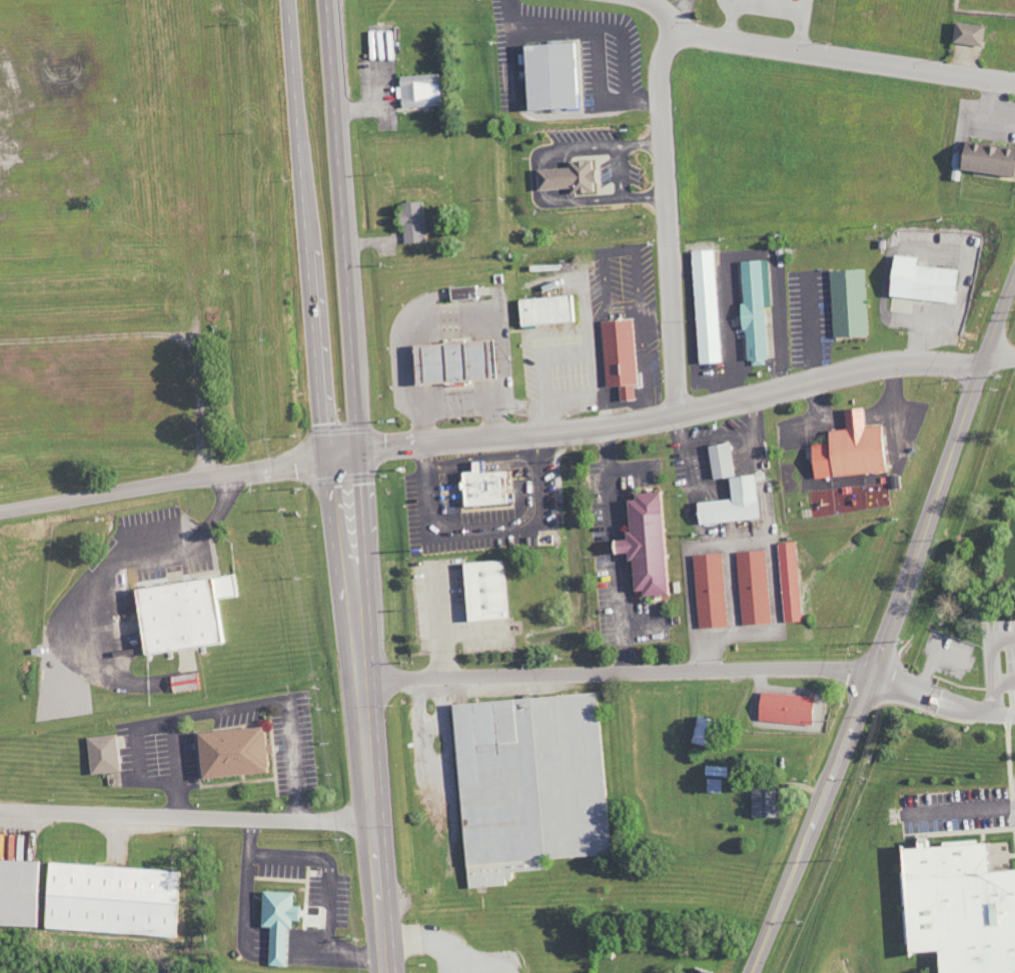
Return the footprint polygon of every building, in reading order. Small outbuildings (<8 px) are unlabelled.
[(981,45),(982,25),(953,22),(951,42),(981,45)] [(577,42),(520,44),(522,110),(579,108),(577,42)] [(436,73),(398,76),(398,86),(397,86),(398,110),(438,108),(436,73)] [(535,189),(567,188),(568,193),(592,192),(591,160),(566,161),(566,167),(534,169),(535,189)] [(403,243),(423,242),(422,201),(397,202),(398,225),(402,225),(403,243)] [(690,250),(697,364),(720,362),(713,249),(690,250)] [(913,265),(913,257),(888,255),(884,296),(953,302),(956,269),(913,265)] [(738,261),(743,365),(766,364),(763,307),(769,307),(766,259),(738,261)] [(831,337),(866,336),(863,269),(828,270),(831,337)] [(448,301),(476,300),(476,286),(447,287),(448,301)] [(517,325),(575,322),(574,295),(516,298),(517,325)] [(632,319),(601,321),(604,387),(618,386),(619,401),(633,400),(632,384),(635,383),(632,319)] [(411,384),(493,380),(492,340),(410,344),(411,384)] [(811,479),(887,471),(882,425),(863,427),(861,407),(842,409),(844,430),(826,431),(827,443),(808,445),(811,479)] [(733,476),(727,442),(705,446),(712,480),(733,476)] [(459,506),(507,504),(505,471),(483,472),(482,461),(469,462),(469,472),(459,472),(459,481),(459,506)] [(761,519),(760,509),(755,510),(753,475),(727,477),(729,500),(695,502),(696,523),(761,519)] [(658,493),(629,494),(631,499),(622,500),(627,530),(622,532),(623,553),(623,561),(628,560),(630,594),(636,593),(637,598),(666,595),(658,493)] [(779,542),(783,622),(801,621),(797,542),(779,542)] [(737,552),(741,625),(770,624),(767,550),(737,552)] [(724,554),(695,555),(698,628),(727,627),(724,554)] [(460,562),(464,621),(505,619),(502,560),(460,562)] [(129,588),(138,655),(225,644),(220,599),(237,597),(235,575),(129,588)] [(450,704),(464,889),(505,886),(507,879),(514,879),(514,872),(542,870),(542,866),(524,840),(538,830),(536,807),(528,805),(522,797),(528,793),(513,790),(512,775),(518,784),(536,783),(534,759),(540,760),(543,763),(549,762),(553,757),(559,756),(559,755),(566,765),(570,746),(578,746),(599,751),(595,693),(450,704)] [(811,724),(813,696),(758,693),(757,721),(811,724)] [(706,746),(711,720),(695,717),(690,743),(706,746)] [(118,773),(116,735),(86,737),(88,774),(118,773)] [(722,780),(707,779),(707,793),(722,793),(722,780)] [(750,817),(776,818),(776,790),(750,790),(750,817)] [(984,872),(982,841),(928,845),(927,834),(914,835),(915,848),(895,850),(903,954),(934,952),(935,972),(1014,972),(1014,870),(984,872)] [(48,928),(161,934),(162,930),(177,931),(180,870),(51,864),(48,928)] [(292,892),(262,892),(261,927),(269,927),(267,966),(287,966),(288,921),(298,921),(299,906),(292,906),(292,892)]
